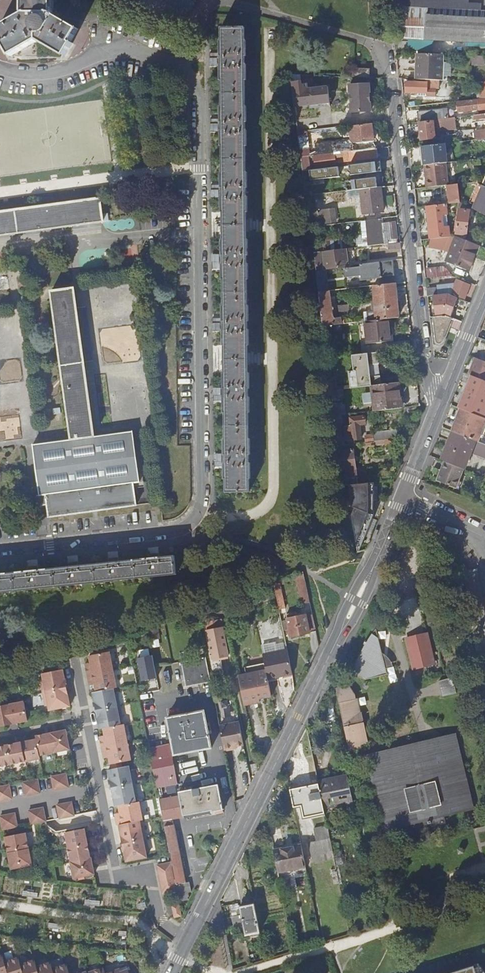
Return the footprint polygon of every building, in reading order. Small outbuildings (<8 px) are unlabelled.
[(10,56),(37,40),(64,56),(72,43),(70,42),(78,29),(51,13),(52,0),(23,0),(22,14),(0,27),(0,32),(5,41),(3,43),(10,56)] [(480,10),(480,4),(467,3),(467,0),(389,0),(389,6),(480,10)] [(396,37),(484,43),(484,10),(480,10),(394,7),(395,26),(396,37)] [(224,345),(224,346),(224,373),(223,373),(223,374),(223,388),(221,388),(221,398),(224,398),(224,413),(225,413),(225,440),(224,440),(224,454),(222,454),(222,463),(224,463),(224,479),(226,479),(226,492),(249,492),(249,478),(250,478),(250,463),(249,463),(249,454),(250,454),(250,439),(249,439),(248,413),(250,412),(250,397),(248,397),(248,388),(249,388),(249,373),(248,373),(248,345),(249,345),(249,330),(247,330),(247,321),(248,321),(248,306),(247,306),(247,279),(248,279),(248,264),(247,264),(246,256),(248,256),(248,240),(246,240),(246,212),(247,212),(247,197),(246,197),(246,188),(247,188),(247,173),(246,173),(245,146),(246,146),(246,131),(245,131),(245,122),(246,122),(246,107),(245,107),(244,80),(246,80),(245,65),(244,65),(244,56),(245,56),(245,41),(244,41),(244,28),(220,28),(220,41),(219,41),(219,55),(217,56),(217,65),(220,65),(220,80),(221,80),(221,107),(220,107),(220,121),(217,122),(218,131),(220,131),(220,146),(222,146),(222,173),(221,173),(221,188),(218,188),(218,197),(221,197),(221,212),(222,212),(223,240),(222,240),(222,255),(219,255),(219,264),(222,265),(222,279),(223,279),(223,306),(222,306),(222,321),(220,321),(220,330),(223,330),(223,345),(224,345)] [(417,53),(416,79),(427,80),(439,80),(441,80),(442,54),(417,53)] [(352,77),(369,78),(369,69),(353,69),(352,77)] [(406,92),(418,93),(418,96),(435,97),(436,90),(435,88),(438,89),(439,80),(427,80),(427,82),(406,82),(406,92)] [(294,107),(329,103),(327,87),(307,89),(306,84),(301,84),(300,82),(291,83),(294,107)] [(349,85),(349,92),(350,108),(350,112),(370,111),(370,102),(370,93),(369,91),(369,84),(349,85)] [(484,98),(477,99),(477,100),(457,103),(458,112),(479,110),(478,104),(484,103),(484,98)] [(418,113),(418,121),(433,120),(436,119),(448,118),(447,109),(418,113)] [(451,118),(448,118),(436,119),(436,123),(440,122),(441,125),(444,129),(452,128),(451,118)] [(433,123),(433,121),(419,123),(421,139),(435,138),(433,123)] [(373,141),(372,123),(353,126),(355,143),(373,141)] [(297,132),(300,157),(307,156),(309,156),(307,131),(297,132)] [(339,152),(353,151),(352,143),(338,145),(339,152)] [(444,144),(422,147),(427,188),(447,185),(448,185),(445,163),(446,162),(444,144)] [(377,148),(353,151),(339,152),(334,153),(334,154),(314,157),(315,166),(335,164),(335,162),(378,157),(377,148)] [(307,156),(300,157),(302,171),(308,170),(307,156)] [(388,161),(372,163),(373,170),(389,168),(388,161)] [(311,177),(303,178),(305,196),(343,191),(343,185),(327,187),(326,190),(322,191),(319,171),(310,172),(311,177)] [(448,185),(447,185),(448,201),(459,200),(457,184),(448,185)] [(483,186),(473,209),(484,215),(484,186),(483,186)] [(381,187),(359,189),(363,214),(383,212),(381,187)] [(10,234),(15,234),(15,233),(32,231),(36,231),(36,230),(75,225),(75,226),(80,225),(79,224),(95,222),(95,223),(100,222),(100,221),(102,221),(99,198),(0,212),(0,235),(10,234)] [(445,204),(426,206),(430,239),(450,237),(448,226),(443,227),(441,216),(447,215),(445,204)] [(333,209),(318,210),(320,221),(335,219),(333,209)] [(466,235),(469,210),(459,209),(456,234),(459,235),(459,238),(463,238),(463,235),(466,235)] [(365,221),(368,246),(398,243),(395,223),(380,225),(380,219),(365,221)] [(481,246),(482,247),(484,240),(473,235),(470,242),(481,246)] [(470,242),(456,236),(445,262),(468,271),(475,252),(478,253),(481,246),(470,242)] [(352,250),(351,248),(324,251),(325,269),(344,266),(343,258),(345,258),(344,251),(352,250)] [(319,252),(313,252),(315,270),(315,272),(321,271),(319,252)] [(470,272),(478,253),(475,252),(468,271),(470,272)] [(361,280),(394,277),(392,261),(359,264),(360,267),(343,269),(344,278),(361,276),(361,280)] [(434,270),(435,277),(446,276),(445,269),(434,270)] [(321,271),(315,272),(316,280),(324,279),(323,271),(321,271)] [(451,293),(464,299),(470,285),(456,279),(454,284),(451,293)] [(395,283),(373,286),(375,311),(376,320),(390,319),(398,318),(395,283)] [(451,293),(454,284),(437,286),(438,295),(433,296),(435,316),(445,315),(450,317),(458,298),(450,295),(451,293)] [(72,439),(94,436),(94,434),(94,429),(93,429),(86,381),(87,380),(87,376),(86,376),(75,296),(76,296),(75,291),(74,291),(74,289),(51,291),(52,294),(51,294),(52,299),(72,439)] [(327,291),(318,292),(322,327),(340,324),(339,317),(332,318),(328,291),(327,291)] [(364,312),(365,321),(376,320),(375,311),(364,312)] [(458,330),(462,322),(450,317),(445,315),(435,316),(433,317),(436,342),(438,343),(441,343),(443,340),(449,326),(458,330)] [(365,321),(364,322),(366,344),(392,341),(391,332),(389,332),(388,320),(390,320),(390,319),(376,320),(365,321)] [(348,371),(350,388),(371,386),(381,384),(377,352),(352,355),(353,367),(356,366),(356,369),(354,369),(355,370),(348,371)] [(475,357),(468,374),(471,375),(484,381),(484,361),(475,357)] [(471,375),(458,407),(462,409),(484,418),(484,381),(471,375)] [(374,409),(374,411),(401,408),(398,382),(381,384),(371,386),(374,409)] [(330,390),(331,398),(342,397),(341,389),(330,390)] [(453,431),(481,443),(484,432),(484,418),(462,409),(453,431)] [(334,416),(338,445),(348,444),(347,441),(344,442),(341,415),(334,416)] [(364,416),(350,418),(351,425),(344,426),(345,440),(361,438),(359,424),(365,423),(364,416)] [(375,441),(398,439),(397,430),(374,432),(375,441)] [(94,436),(72,439),(33,445),(39,491),(35,492),(37,505),(47,504),(49,517),(136,505),(134,488),(140,487),(133,431),(94,436)] [(464,469),(471,452),(484,458),(484,444),(481,443),(453,431),(441,460),(445,461),(463,468),(464,469)] [(398,445),(398,439),(375,441),(373,441),(365,442),(362,442),(363,446),(385,444),(385,447),(398,445)] [(351,450),(350,444),(348,444),(338,445),(342,479),(356,477),(353,450),(351,450)] [(461,474),(463,468),(445,461),(441,470),(444,471),(440,481),(455,487),(461,474)] [(464,475),(461,474),(455,487),(459,489),(464,475)] [(373,483),(345,486),(351,538),(354,537),(357,553),(373,515),(373,483)] [(113,557),(117,580),(176,574),(174,555),(159,557),(158,553),(148,554),(149,558),(119,561),(118,557),(113,557)] [(117,580),(113,557),(108,558),(108,562),(79,565),(78,561),(68,562),(68,567),(38,570),(38,565),(27,566),(28,571),(0,573),(0,592),(117,580)] [(309,602),(304,578),(289,583),(294,604),(309,602)] [(280,586),(274,587),(279,613),(280,613),(285,612),(280,586)] [(401,615),(404,630),(424,625),(420,610),(401,615)] [(316,631),(312,615),(305,616),(305,615),(289,618),(289,614),(286,614),(289,629),(286,629),(287,633),(290,632),(290,636),(316,631)] [(404,630),(409,651),(411,658),(414,669),(433,664),(430,650),(424,625),(404,630)] [(222,626),(207,629),(212,658),(228,655),(222,626)] [(378,639),(371,634),(370,637),(368,635),(364,640),(366,642),(351,673),(364,679),(386,676),(384,668),(381,654),(378,639)] [(261,640),(264,654),(276,652),(273,638),(261,640)] [(165,646),(155,648),(157,654),(166,652),(165,646)] [(433,664),(414,669),(415,676),(443,670),(438,650),(434,651),(433,649),(430,650),(433,664)] [(292,674),(287,650),(276,652),(264,654),(262,655),(264,663),(267,680),(292,674)] [(91,666),(87,667),(91,682),(94,681),(95,685),(96,692),(93,693),(102,729),(103,729),(105,739),(109,755),(111,764),(131,761),(124,725),(121,725),(120,720),(123,719),(118,693),(115,694),(114,689),(117,688),(110,652),(89,656),(90,663),(91,666)] [(154,653),(138,656),(143,680),(159,677),(154,653)] [(381,654),(384,668),(392,666),(389,659),(381,654)] [(210,682),(205,656),(180,661),(181,671),(185,686),(210,682)] [(264,663),(243,667),(245,674),(238,675),(244,704),(259,701),(259,698),(270,696),(267,680),(264,663)] [(63,670),(54,671),(62,701),(64,708),(70,706),(67,688),(68,688),(66,680),(65,680),(63,670)] [(62,701),(54,671),(42,674),(43,679),(40,680),(45,706),(48,705),(50,710),(64,708),(62,701)] [(452,678),(438,681),(442,697),(456,693),(452,678)] [(361,720),(360,713),(355,714),(352,700),(356,699),(355,696),(347,687),(335,690),(348,747),(367,743),(361,720)] [(102,729),(93,693),(95,703),(94,703),(96,711),(100,729),(102,729)] [(0,706),(0,726),(28,721),(24,702),(0,706)] [(202,710),(187,714),(187,712),(185,712),(185,714),(166,718),(174,755),(211,747),(202,710)] [(238,721),(218,725),(223,750),(233,747),(232,745),(236,745),(243,743),(238,721)] [(40,759),(39,755),(70,750),(66,730),(36,736),(36,740),(0,747),(0,766),(40,759)] [(379,763),(376,754),(365,757),(383,830),(394,827),(392,818),(401,819),(412,820),(414,830),(445,823),(443,813),(451,808),(460,801),(462,811),(472,809),(454,735),(445,737),(447,746),(439,744),(430,744),(423,744),(419,744),(408,747),(400,749),(392,753),(384,758),(379,763)] [(110,765),(111,764),(109,755),(105,739),(100,740),(103,755),(108,754),(109,757),(110,765)] [(169,745),(149,749),(158,796),(162,795),(160,786),(177,783),(171,755),(169,745)] [(129,766),(113,769),(131,844),(135,860),(147,858),(145,852),(148,852),(143,826),(140,827),(139,821),(142,821),(139,802),(136,803),(135,797),(138,797),(133,771),(130,772),(129,766)] [(131,844),(113,769),(108,770),(110,780),(109,781),(111,789),(112,789),(115,807),(118,806),(120,813),(121,817),(115,818),(117,826),(119,825),(122,843),(121,844),(123,852),(124,852),(126,862),(135,860),(131,844)] [(66,774),(51,777),(54,791),(69,788),(66,774)] [(323,806),(351,800),(346,774),(318,780),(318,783),(323,806)] [(37,780),(23,783),(25,796),(40,793),(37,780)] [(289,788),(293,806),(301,805),(304,816),(324,811),(323,806),(318,783),(289,788)] [(178,796),(159,800),(171,863),(177,892),(182,916),(191,914),(190,911),(191,910),(190,906),(193,906),(191,896),(188,897),(183,878),(172,820),(183,818),(183,819),(184,819),(184,816),(210,811),(211,814),(212,813),(212,812),(215,812),(215,810),(222,809),(217,784),(178,793),(178,796)] [(0,787),(0,801),(12,799),(9,785),(0,787)] [(71,802),(57,805),(59,819),(74,816),(71,802)] [(43,808),(28,811),(31,824),(46,821),(43,808)] [(0,816),(0,818),(2,830),(17,827),(14,813),(0,816)] [(311,853),(332,849),(327,824),(314,827),(316,839),(308,841),(311,853)] [(84,829),(65,833),(71,862),(70,862),(73,879),(94,874),(91,858),(90,858),(84,829)] [(25,833),(5,837),(11,869),(31,865),(25,833)] [(301,846),(273,852),(278,877),(290,874),(289,870),(305,866),(301,846)] [(177,892),(171,863),(157,866),(162,895),(177,892)] [(245,934),(259,932),(254,903),(239,906),(245,934)] [(36,968),(22,972),(20,965),(6,970),(3,963),(0,964),(0,972),(37,972),(36,968)]
